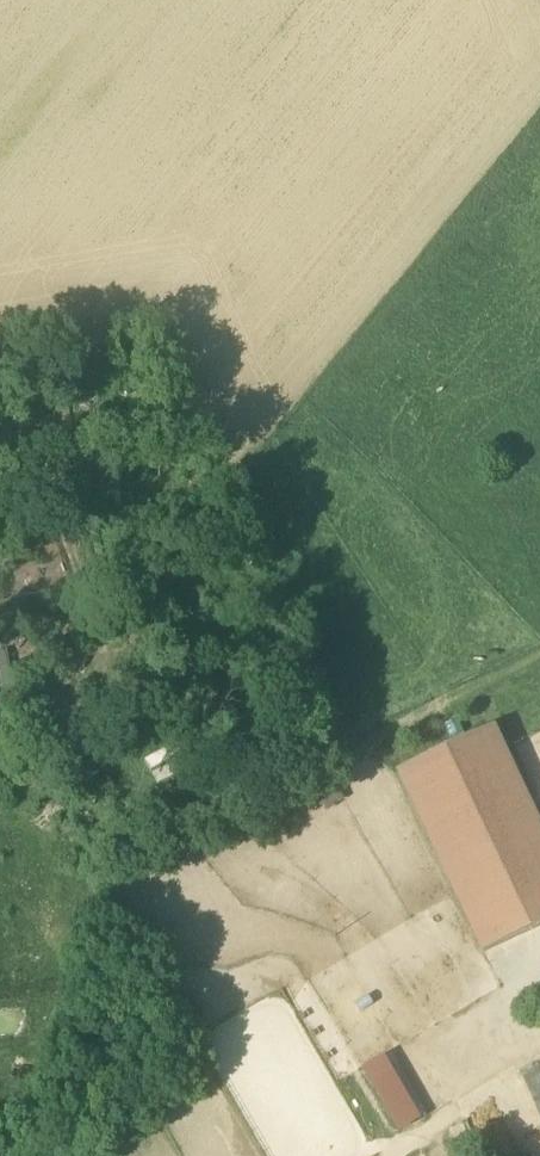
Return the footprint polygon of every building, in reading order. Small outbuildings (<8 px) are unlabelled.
[(484,954),(539,927),(539,832),(491,728),(398,772),(484,954)] [(520,1077),(539,1122),(539,1069),(520,1077)]
